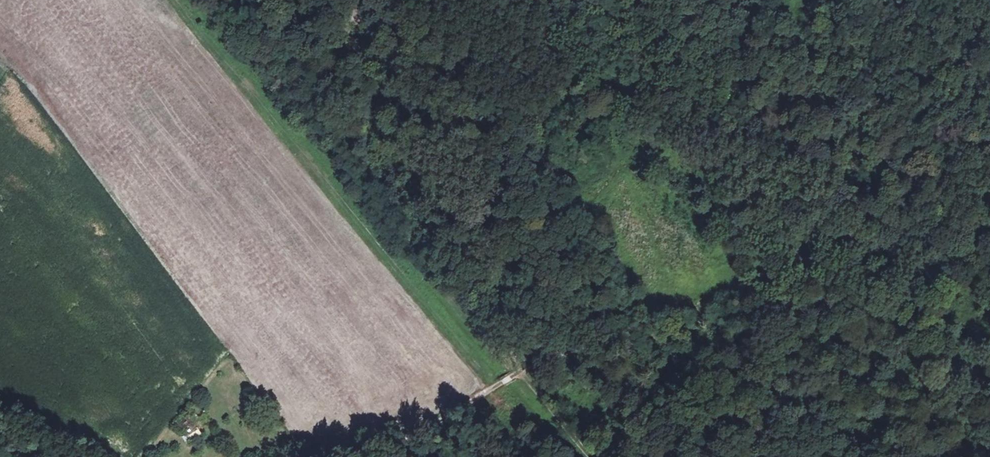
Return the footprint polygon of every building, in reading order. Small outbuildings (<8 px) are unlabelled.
[(192,422),(184,426),(189,433),(196,428),(192,422)] [(203,438),(196,428),(189,433),(195,443),(203,438)]
